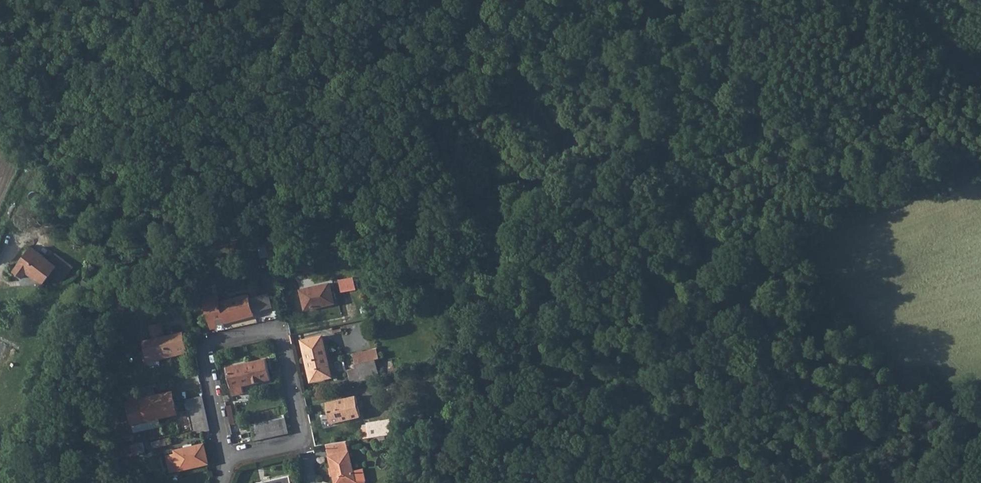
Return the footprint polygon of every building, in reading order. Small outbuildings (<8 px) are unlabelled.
[(264,235),(266,242),(269,257),(276,256),(271,234),(264,235)] [(255,242),(260,259),(269,257),(266,242),(265,242),(258,244),(258,241),(255,242)] [(56,265),(50,261),(32,247),(14,271),(23,278),(27,272),(43,284),(50,274),(59,280),(70,265),(61,259),(56,265)] [(195,257),(194,250),(184,252),(186,258),(195,257)] [(56,265),(61,259),(55,254),(50,261),(56,265)] [(70,265),(59,280),(61,282),(72,267),(70,265)] [(115,280),(112,290),(119,291),(121,282),(115,280)] [(334,303),(330,283),(300,289),(304,310),(334,303)] [(224,322),(253,314),(248,295),(219,302),(217,295),(204,299),(211,326),(216,324),(215,319),(223,317),(224,322)] [(183,332),(164,336),(161,324),(151,326),(154,338),(144,340),(146,351),(142,352),(144,361),(148,360),(148,361),(159,358),(188,352),(183,332)] [(331,376),(322,336),(302,340),(311,381),(331,376)] [(377,349),(353,354),(355,364),(375,359),(379,359),(377,349)] [(270,379),(266,359),(246,363),(246,366),(238,367),(238,365),(227,367),(233,395),(244,393),(242,385),(270,379)] [(356,370),(358,382),(379,377),(375,359),(355,364),(356,370)] [(347,372),(349,383),(358,382),(356,370),(347,372)] [(172,392),(127,402),(132,423),(177,413),(172,392)] [(194,397),(186,399),(187,406),(203,402),(202,395),(194,397)] [(330,423),(360,416),(356,396),(326,402),(330,423)] [(189,412),(189,413),(205,409),(203,402),(187,406),(189,412)] [(190,417),(191,420),(207,416),(205,409),(189,413),(190,417)] [(191,423),(192,427),(208,423),(207,416),(191,420),(191,423)] [(410,425),(409,416),(401,417),(403,427),(410,425)] [(285,417),(282,418),(278,419),(282,434),(289,433),(285,417)] [(275,436),(282,434),(278,419),(274,420),(271,420),(275,436)] [(367,423),(367,426),(369,437),(392,434),(390,420),(390,419),(367,423)] [(392,434),(400,432),(397,419),(390,420),(392,434)] [(267,421),(264,422),(268,437),(275,436),(271,420),(267,421)] [(162,421),(140,422),(140,429),(162,428),(162,421)] [(415,424),(412,425),(413,430),(420,429),(427,428),(426,421),(415,423),(415,424)] [(261,439),(268,437),(264,422),(259,423),(257,423),(261,439)] [(210,430),(208,423),(192,427),(193,430),(194,434),(201,432),(210,430)] [(254,440),(261,439),(257,423),(250,425),(252,431),(254,440)] [(143,442),(115,448),(117,458),(145,452),(143,442)] [(208,463),(204,443),(174,450),(175,453),(166,455),(170,472),(208,463)] [(347,445),(327,448),(334,482),(365,482),(366,481),(363,468),(353,471),(347,445)]
